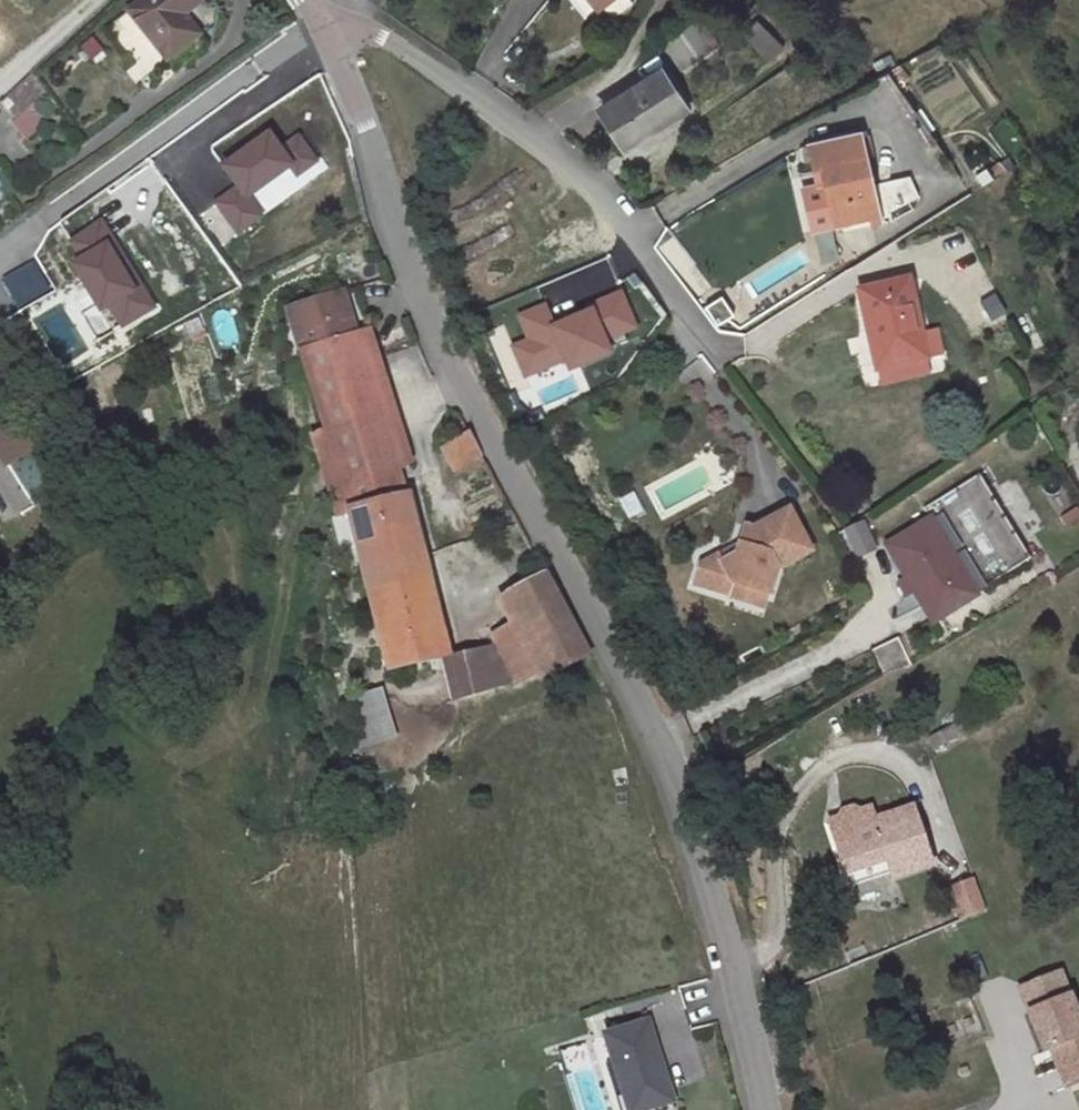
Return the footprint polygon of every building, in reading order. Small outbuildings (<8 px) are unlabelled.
[(188,0),(158,0),(130,23),(169,69),(196,47),(181,28),(199,13),(188,0)] [(582,8),(595,0),(576,0),(582,8)] [(751,9),(731,21),(752,57),(772,44),(751,9)] [(672,68),(704,49),(690,26),(658,45),(672,68)] [(670,96),(646,57),(588,94),(614,132),(670,96)] [(33,138),(46,119),(35,112),(48,92),(23,77),(0,113),(0,117),(33,138)] [(21,130),(0,117),(0,149),(7,153),(21,130)] [(858,133),(782,155),(809,244),(884,222),(858,133)] [(249,186),(261,207),(238,221),(257,252),(280,238),(269,219),(315,192),(320,200),(340,188),(326,164),(307,175),(297,158),(249,186)] [(11,192),(0,173),(0,199),(11,192)] [(151,328),(138,306),(132,310),(105,265),(111,262),(99,241),(68,259),(80,279),(71,285),(98,330),(107,325),(119,346),(151,328)] [(909,345),(893,268),(842,277),(858,356),(909,347),(909,345)] [(49,299),(33,272),(3,290),(20,317),(49,299)] [(724,295),(706,306),(718,326),(736,315),(724,295)] [(304,364),(359,347),(345,303),(290,321),(304,364)] [(359,347),(401,481),(416,475),(374,342),(359,347)] [(401,481),(359,347),(304,364),(352,531),(410,516),(401,481)] [(909,347),(858,356),(861,373),(912,363),(909,347)] [(12,425),(0,433),(0,462),(9,476),(34,460),(12,425)] [(461,483),(487,468),(475,445),(448,460),(461,483)] [(1054,553),(997,465),(946,499),(953,514),(906,543),(957,619),(1054,553)] [(765,522),(756,520),(747,551),(729,562),(725,555),(713,561),(707,582),(781,601),(791,562),(824,543),(800,502),(765,522)] [(449,674),(410,516),(352,531),(393,688),(449,674)] [(859,517),(836,528),(851,557),(873,546),(859,517)] [(500,619),(519,654),(542,695),(602,677),(554,589),(500,619)] [(907,665),(912,665),(930,649),(914,625),(890,640),(907,665)] [(519,654),(496,660),(509,705),(542,695),(519,654)] [(460,719),(509,705),(496,660),(449,674),(460,719)] [(367,765),(403,754),(386,710),(353,720),(367,765)] [(942,855),(921,793),(882,808),(878,791),(870,795),(864,791),(849,798),(849,802),(835,806),(858,874),(900,862),(901,868),(942,855)] [(994,895),(984,864),(958,875),(968,907),(994,895)] [(1037,1007),(1053,1042),(1066,1039),(1078,1069),(1078,991),(1075,991),(1067,969),(1031,981),(1041,1006),(1037,1007)] [(652,1109),(673,1102),(644,1013),(590,1031),(617,1109),(652,1109)]
